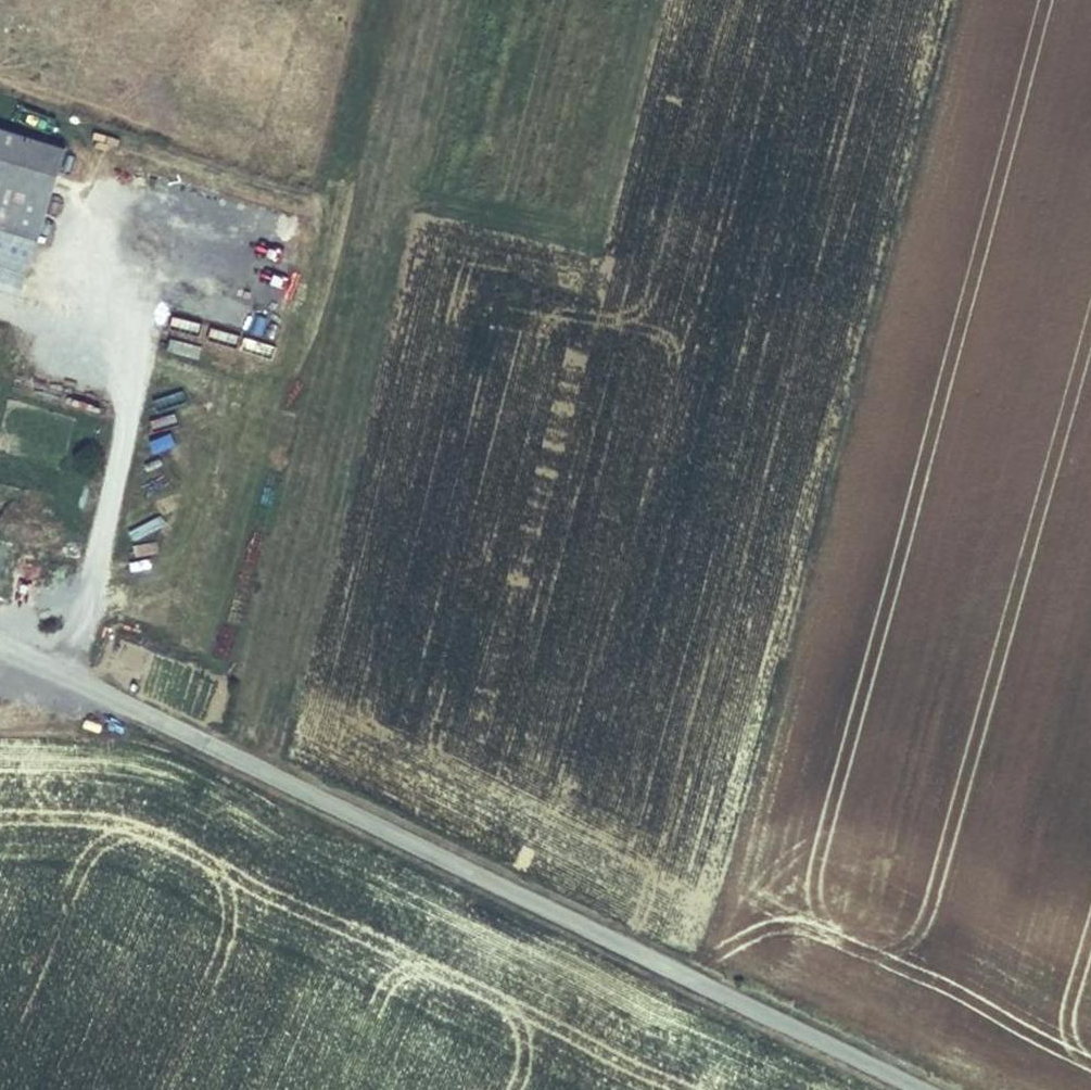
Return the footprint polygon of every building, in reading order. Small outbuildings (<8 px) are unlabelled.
[(0,124),(0,287),(21,294),(67,144),(0,124)] [(9,560),(15,537),(0,534),(0,558),(9,560)]
